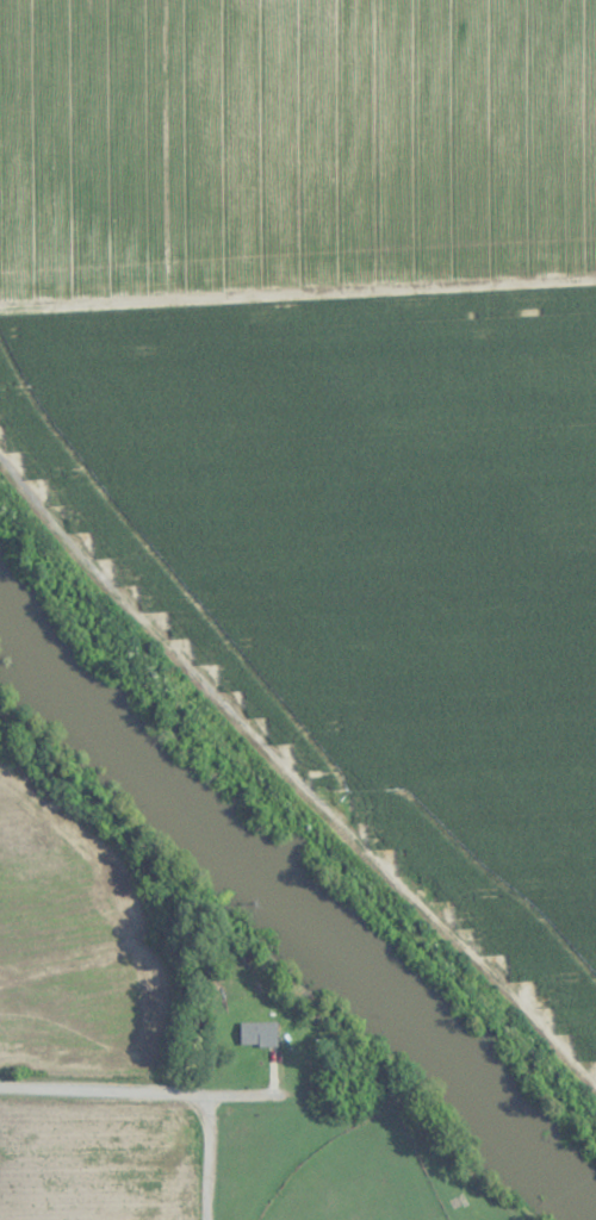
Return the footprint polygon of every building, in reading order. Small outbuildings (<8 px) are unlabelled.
[(241,1045),(278,1045),(278,1022),(241,1022),(241,1045)]
